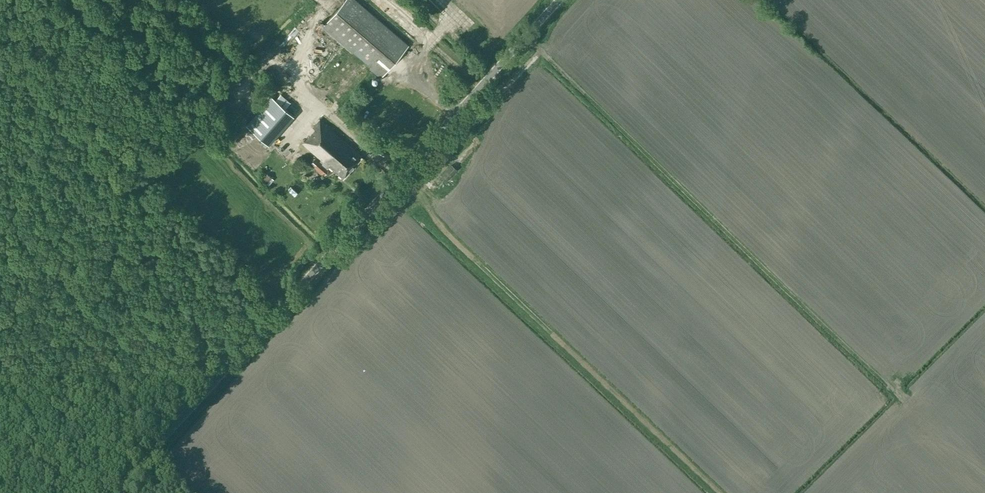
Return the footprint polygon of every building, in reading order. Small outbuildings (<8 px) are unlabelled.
[(369,68),(380,77),(408,45),(356,0),(344,0),(323,25),(371,66),(369,68)] [(390,12),(397,0),(370,0),(390,12)] [(467,31),(473,26),(467,21),(462,26),(467,31)] [(352,51),(350,53),(316,94),(331,107),(367,63),(352,51)] [(293,115),(284,107),(290,100),(281,92),(275,99),(270,95),(245,123),(262,138),(260,141),(266,147),(293,115)] [(327,168),(329,165),(343,177),(362,156),(320,119),(306,134),(308,136),(303,142),(322,158),(319,161),(316,157),(311,162),(324,174),(329,169),(327,168)] [(454,171),(457,169),(451,164),(439,177),(444,182),(447,180),(450,182),(457,174),(454,171)] [(261,179),(266,182),(271,176),(267,172),(261,179)]
